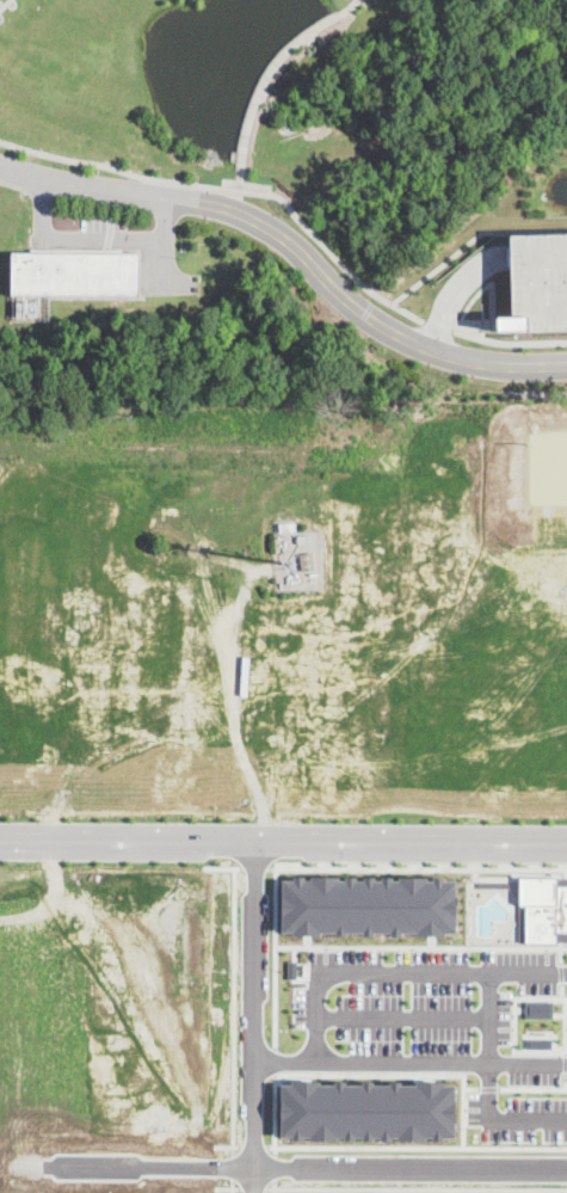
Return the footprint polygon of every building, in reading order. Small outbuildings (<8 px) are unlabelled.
[(519,254),(520,331),(566,330),(566,234),(519,235),(519,254)] [(12,295),(12,252),(141,252),(141,294),(12,295)] [(50,294),(13,293),(13,319),(50,320),(50,294)] [(296,522),(296,531),(281,531),(281,522),(296,522)] [(310,542),(298,543),(297,534),(310,534),(310,542)] [(302,572),(300,554),(313,552),(316,570),(302,572)] [(519,942),(559,943),(559,941),(566,941),(566,877),(519,877),(519,942)] [(283,878),(283,934),(455,935),(455,879),(283,878)] [(525,1000),(525,1017),(554,1019),(553,1000),(525,1000)] [(528,1038),(528,1049),(551,1049),(551,1038),(528,1038)] [(282,1083),(281,1138),(457,1140),(455,1082),(282,1083)]
